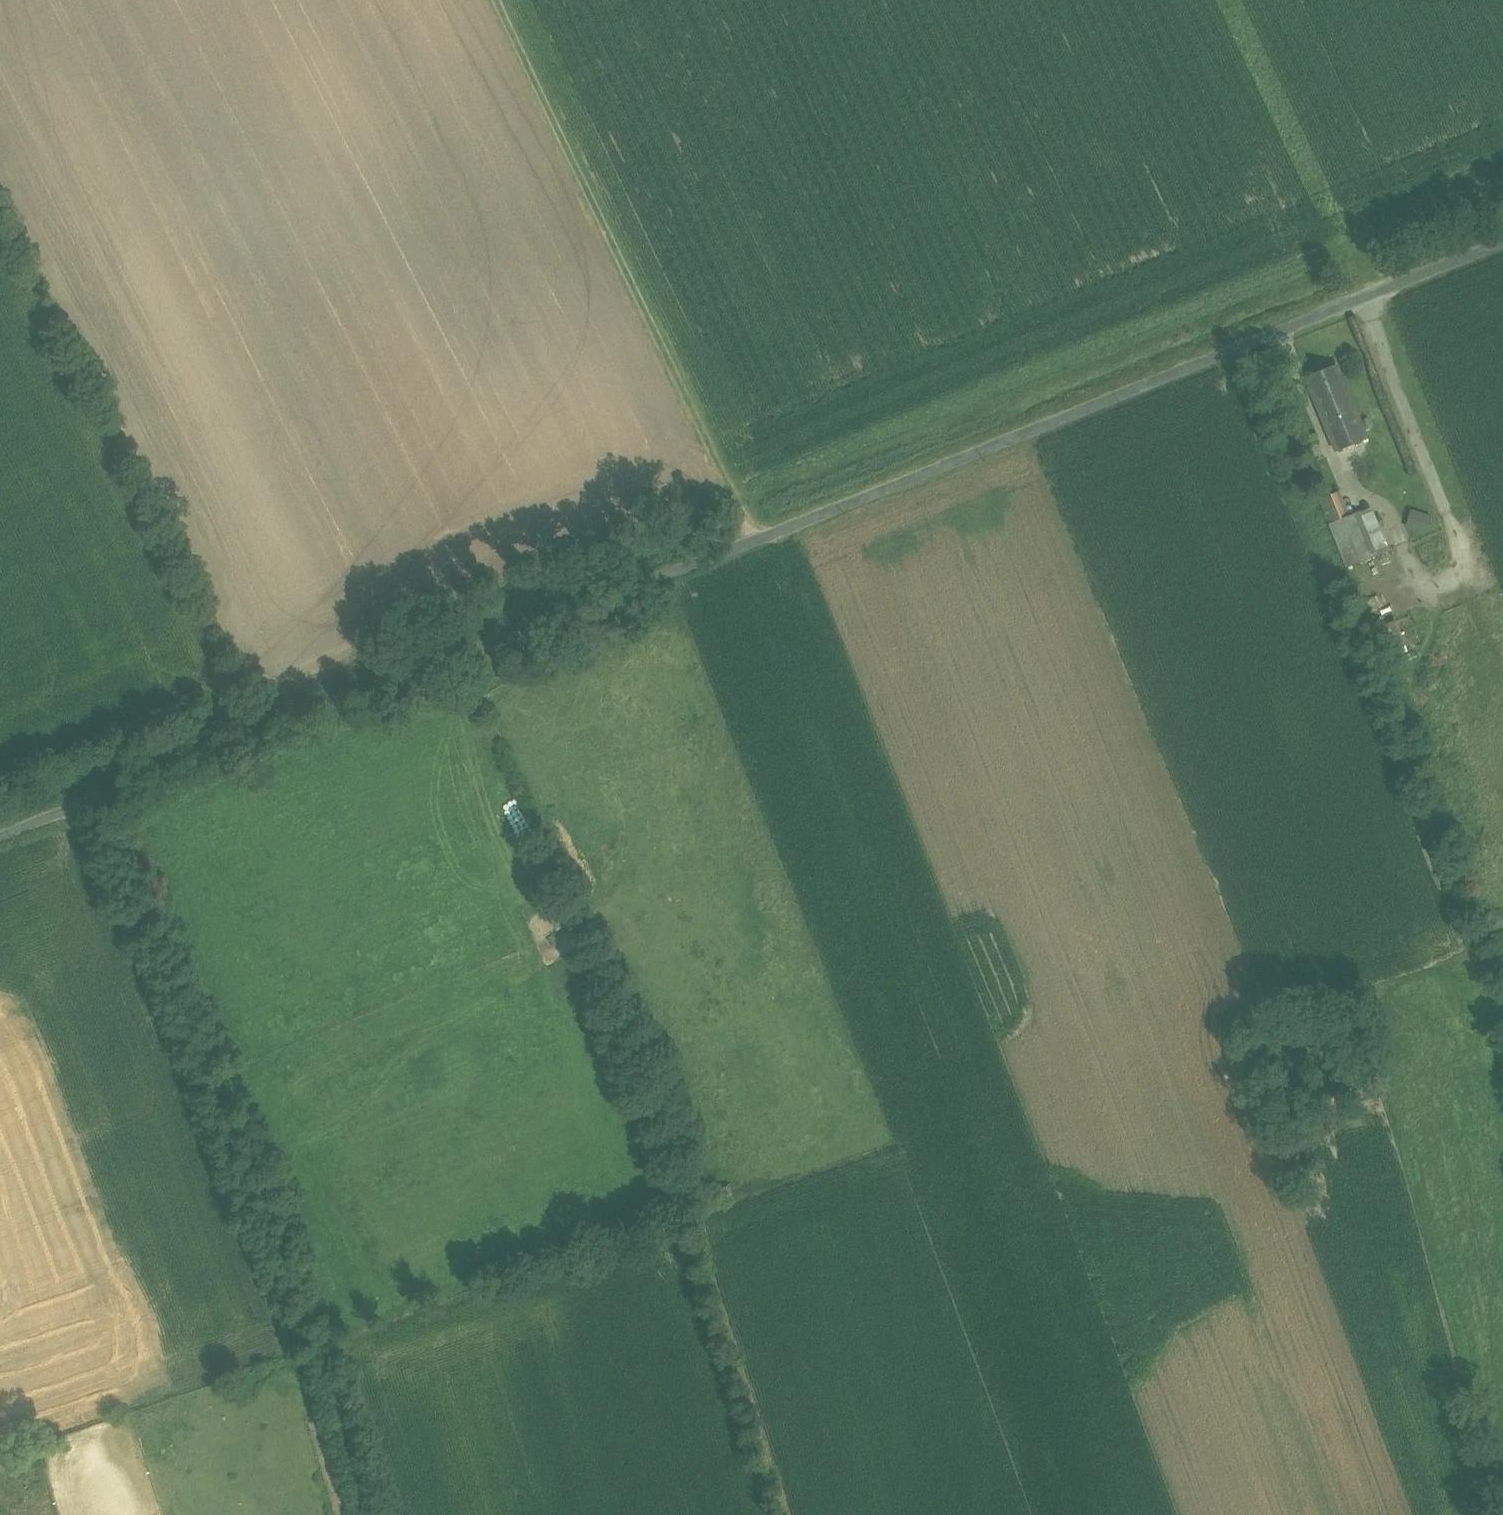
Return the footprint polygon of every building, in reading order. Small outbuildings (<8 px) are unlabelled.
[(1336,365),(1307,377),(1338,451),(1368,439),(1336,365)] [(1321,500),(1331,525),(1348,518),(1338,493),(1321,500)] [(1361,513),(1377,553),(1388,548),(1372,508),(1361,513)] [(1433,517),(1413,511),(1408,528),(1428,534),(1433,517)] [(1348,518),(1331,525),(1347,565),(1377,553),(1361,513),(1348,518)]
